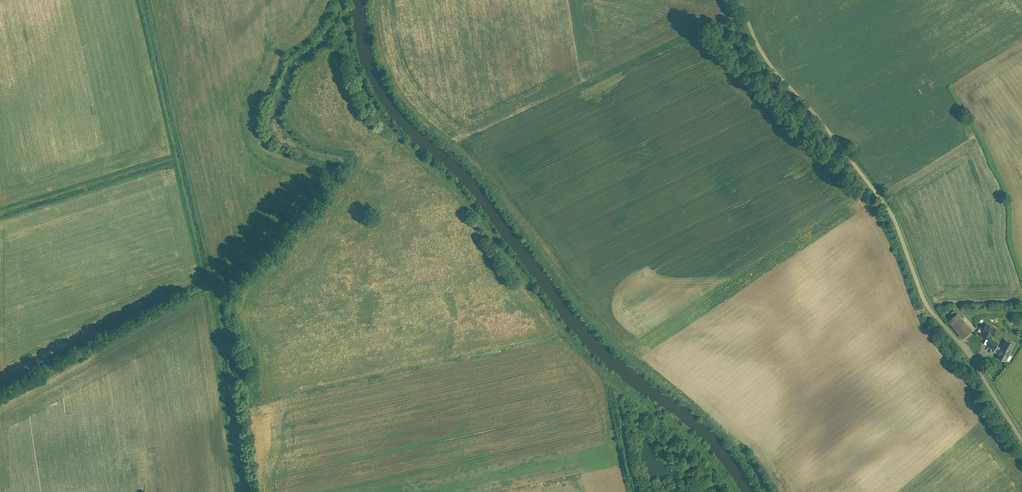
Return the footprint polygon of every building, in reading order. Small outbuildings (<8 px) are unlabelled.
[(947,323),(962,340),(972,331),(957,314),(947,323)] [(997,358),(1006,362),(1014,345),(1005,340),(1003,344),(993,340),(998,329),(985,322),(979,336),(990,341),(987,347),(999,353),(997,358)]
